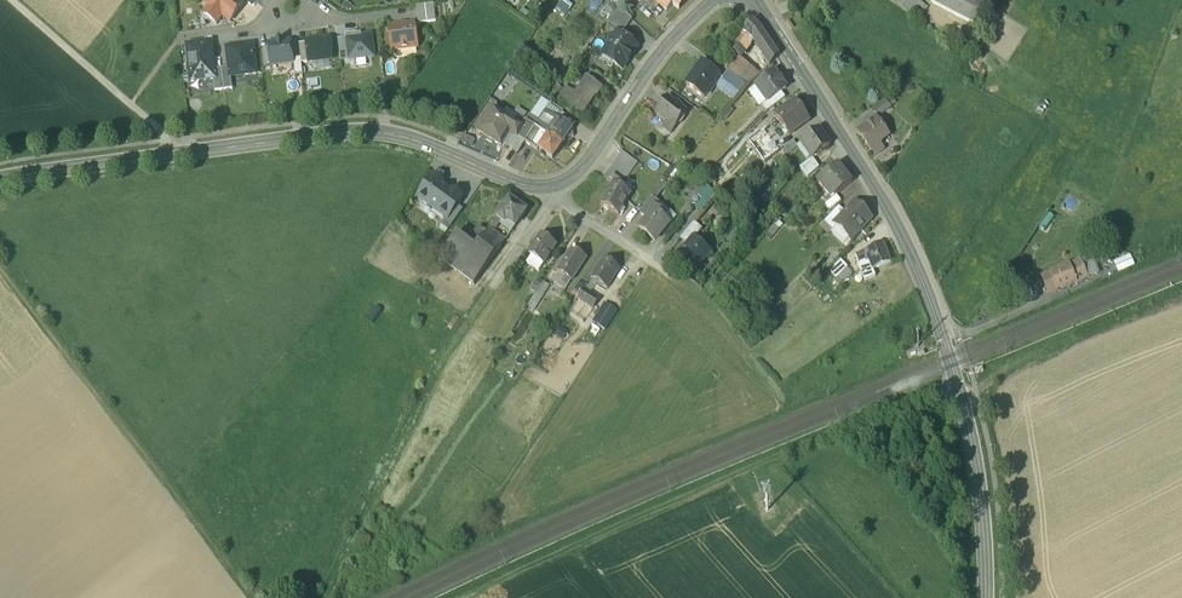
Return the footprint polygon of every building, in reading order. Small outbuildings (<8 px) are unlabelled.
[(205,4),(209,7),(204,14),(216,23),(222,16),(230,22),(243,3),(239,0),(208,0),(205,4)] [(654,0),(646,0),(644,2),(656,11),(660,5),(654,0)] [(660,5),(667,10),(672,4),(679,9),(688,0),(654,0),(660,5)] [(901,9),(907,0),(888,0),(901,9)] [(916,0),(907,0),(901,9),(910,15),(914,11),(919,3),(916,0)] [(980,0),(932,0),(931,2),(975,24),(986,3),(980,0)] [(605,9),(613,16),(620,9),(612,1),(605,9)] [(927,8),(919,3),(914,11),(922,17),(927,8)] [(416,6),(419,23),(436,21),(434,4),(416,6)] [(613,16),(606,24),(622,34),(632,20),(620,9),(613,16)] [(914,11),(910,15),(918,21),(922,17),(914,11)] [(744,30),(728,50),(735,55),(739,58),(754,38),(759,43),(765,36),(761,29),(751,21),(744,29),(744,30)] [(415,24),(388,27),(391,51),(418,48),(415,24)] [(345,34),(345,38),(348,59),(374,56),(372,35),(361,36),(360,33),(345,34)] [(610,40),(611,44),(602,57),(622,70),(637,48),(617,35),(616,36),(612,37),(610,40)] [(759,43),(756,47),(762,55),(772,46),(765,36),(759,43)] [(306,41),(306,43),(309,62),(333,59),(330,38),(306,41)] [(340,60),(348,59),(345,38),(337,39),(340,60)] [(275,43),(267,44),(270,66),(293,63),(294,63),(293,59),(291,41),(283,42),(283,40),(275,41),(275,43)] [(211,43),(187,46),(191,82),(213,79),(216,79),(214,69),(211,43)] [(299,44),(301,58),(301,63),(309,62),(306,43),(299,44)] [(253,45),(225,48),(228,81),(258,78),(253,45)] [(772,46),(762,55),(770,66),(778,56),(772,46)] [(739,58),(735,55),(725,69),(728,71),(742,82),(753,68),(739,58)] [(301,58),(293,59),(294,63),(293,63),(295,75),(303,74),(301,63),(301,58)] [(702,63),(686,85),(704,98),(720,76),(702,63)] [(214,69),(216,79),(213,79),(215,91),(224,90),(221,68),(214,69)] [(742,82),(728,71),(722,78),(740,92),(746,85),(742,82)] [(774,73),(756,87),(767,101),(768,102),(781,92),(786,89),(783,84),(783,83),(782,84),(780,80),(779,79),(774,73)] [(576,94),(572,91),(564,103),(582,114),(594,96),(596,97),(602,87),(587,77),(576,94)] [(566,87),(558,99),(564,103),(572,91),(566,87)] [(781,92),(768,102),(767,101),(763,104),(768,111),(785,98),(781,92)] [(687,113),(667,98),(655,114),(666,122),(661,129),(670,135),(674,131),(687,113)] [(795,101),(775,115),(789,135),(809,120),(795,101)] [(885,101),(873,110),(878,117),(891,107),(885,101)] [(563,111),(551,103),(545,111),(557,119),(558,119),(563,111)] [(522,126),(493,108),(479,131),(492,140),(493,140),(501,145),(510,132),(516,137),(522,127),(522,126)] [(557,119),(545,111),(539,121),(553,130),(560,120),(558,119),(557,119)] [(539,121),(529,115),(525,120),(535,126),(539,121)] [(525,120),(522,126),(522,127),(516,137),(525,142),(526,140),(535,126),(525,120)] [(553,130),(550,135),(562,144),(572,129),(560,120),(553,130)] [(877,120),(859,133),(870,149),(879,142),(888,136),(877,120)] [(553,130),(539,121),(535,126),(545,132),(547,134),(548,134),(550,135),(553,130)] [(535,126),(526,140),(535,146),(545,132),(535,126)] [(819,129),(801,142),(813,158),(830,145),(819,129)] [(475,139),(465,134),(461,141),(472,146),(475,139)] [(547,134),(538,148),(552,158),(562,144),(550,135),(548,134),(547,134)] [(793,141),(782,148),(787,155),(797,147),(793,141)] [(879,142),(870,149),(875,156),(884,149),(879,142)] [(778,143),(768,151),(772,156),(782,148),(778,143)] [(622,152),(604,178),(613,184),(620,188),(637,163),(622,152)] [(838,165),(817,181),(831,199),(836,195),(852,182),(838,165)] [(442,182),(432,176),(419,195),(423,198),(422,200),(423,202),(427,205),(429,205),(430,203),(448,216),(457,205),(462,197),(453,190),(451,192),(441,184),(442,182)] [(668,183),(657,194),(660,198),(671,187),(668,183)] [(620,188),(613,184),(601,205),(619,215),(631,195),(620,188)] [(647,193),(638,203),(643,207),(652,197),(647,193)] [(831,199),(825,204),(830,209),(841,200),(836,195),(831,199)] [(518,204),(509,198),(496,217),(501,220),(504,222),(502,225),(511,231),(526,211),(525,210),(526,209),(525,207),(521,204),(518,204)] [(652,198),(644,207),(639,212),(647,218),(656,208),(657,208),(659,204),(652,198)] [(845,212),(834,223),(837,226),(832,230),(847,244),(872,219),(854,202),(845,212)] [(457,205),(448,216),(443,222),(450,227),(463,209),(457,205)] [(839,206),(824,222),(832,230),(837,226),(834,223),(845,212),(839,206)] [(647,218),(639,227),(655,240),(669,224),(662,218),(664,214),(657,208),(656,208),(647,218)] [(496,217),(490,225),(493,227),(495,225),(497,227),(501,220),(496,217)] [(694,222),(680,239),(687,245),(692,240),(693,240),(702,229),(694,222)] [(488,228),(486,231),(479,227),(468,242),(456,233),(438,258),(447,264),(456,271),(474,284),(505,240),(488,228)] [(556,247),(540,236),(528,253),(532,255),(544,264),(556,247)] [(687,245),(677,258),(693,272),(709,254),(693,240),(692,240),(687,245)] [(883,244),(875,247),(874,245),(869,247),(870,249),(855,255),(858,262),(857,263),(865,281),(875,276),(873,269),(891,262),(883,244)] [(572,250),(558,272),(571,280),(586,258),(572,250)] [(1133,254),(1114,262),(1117,269),(1136,261),(1133,254)] [(544,264),(532,255),(527,262),(539,271),(544,264)] [(1087,258),(1050,272),(1041,276),(1043,280),(1046,288),(1048,293),(1056,290),(1093,275),(1103,272),(1101,267),(1098,259),(1096,255),(1087,258)] [(604,258),(591,278),(606,288),(619,268),(604,258)] [(843,260),(830,272),(839,286),(844,279),(846,281),(855,273),(843,260)] [(456,271),(447,264),(444,269),(452,276),(456,271)] [(571,280),(558,272),(552,281),(566,289),(571,280)] [(531,291),(536,294),(542,284),(537,281),(531,291)] [(549,286),(543,282),(542,284),(536,294),(542,297),(549,286)] [(599,300),(583,290),(577,298),(593,308),(599,300)] [(542,297),(536,294),(531,301),(537,305),(542,297)] [(864,303),(855,310),(860,317),(869,311),(864,303)] [(605,305),(593,325),(605,333),(617,313),(605,305)]
